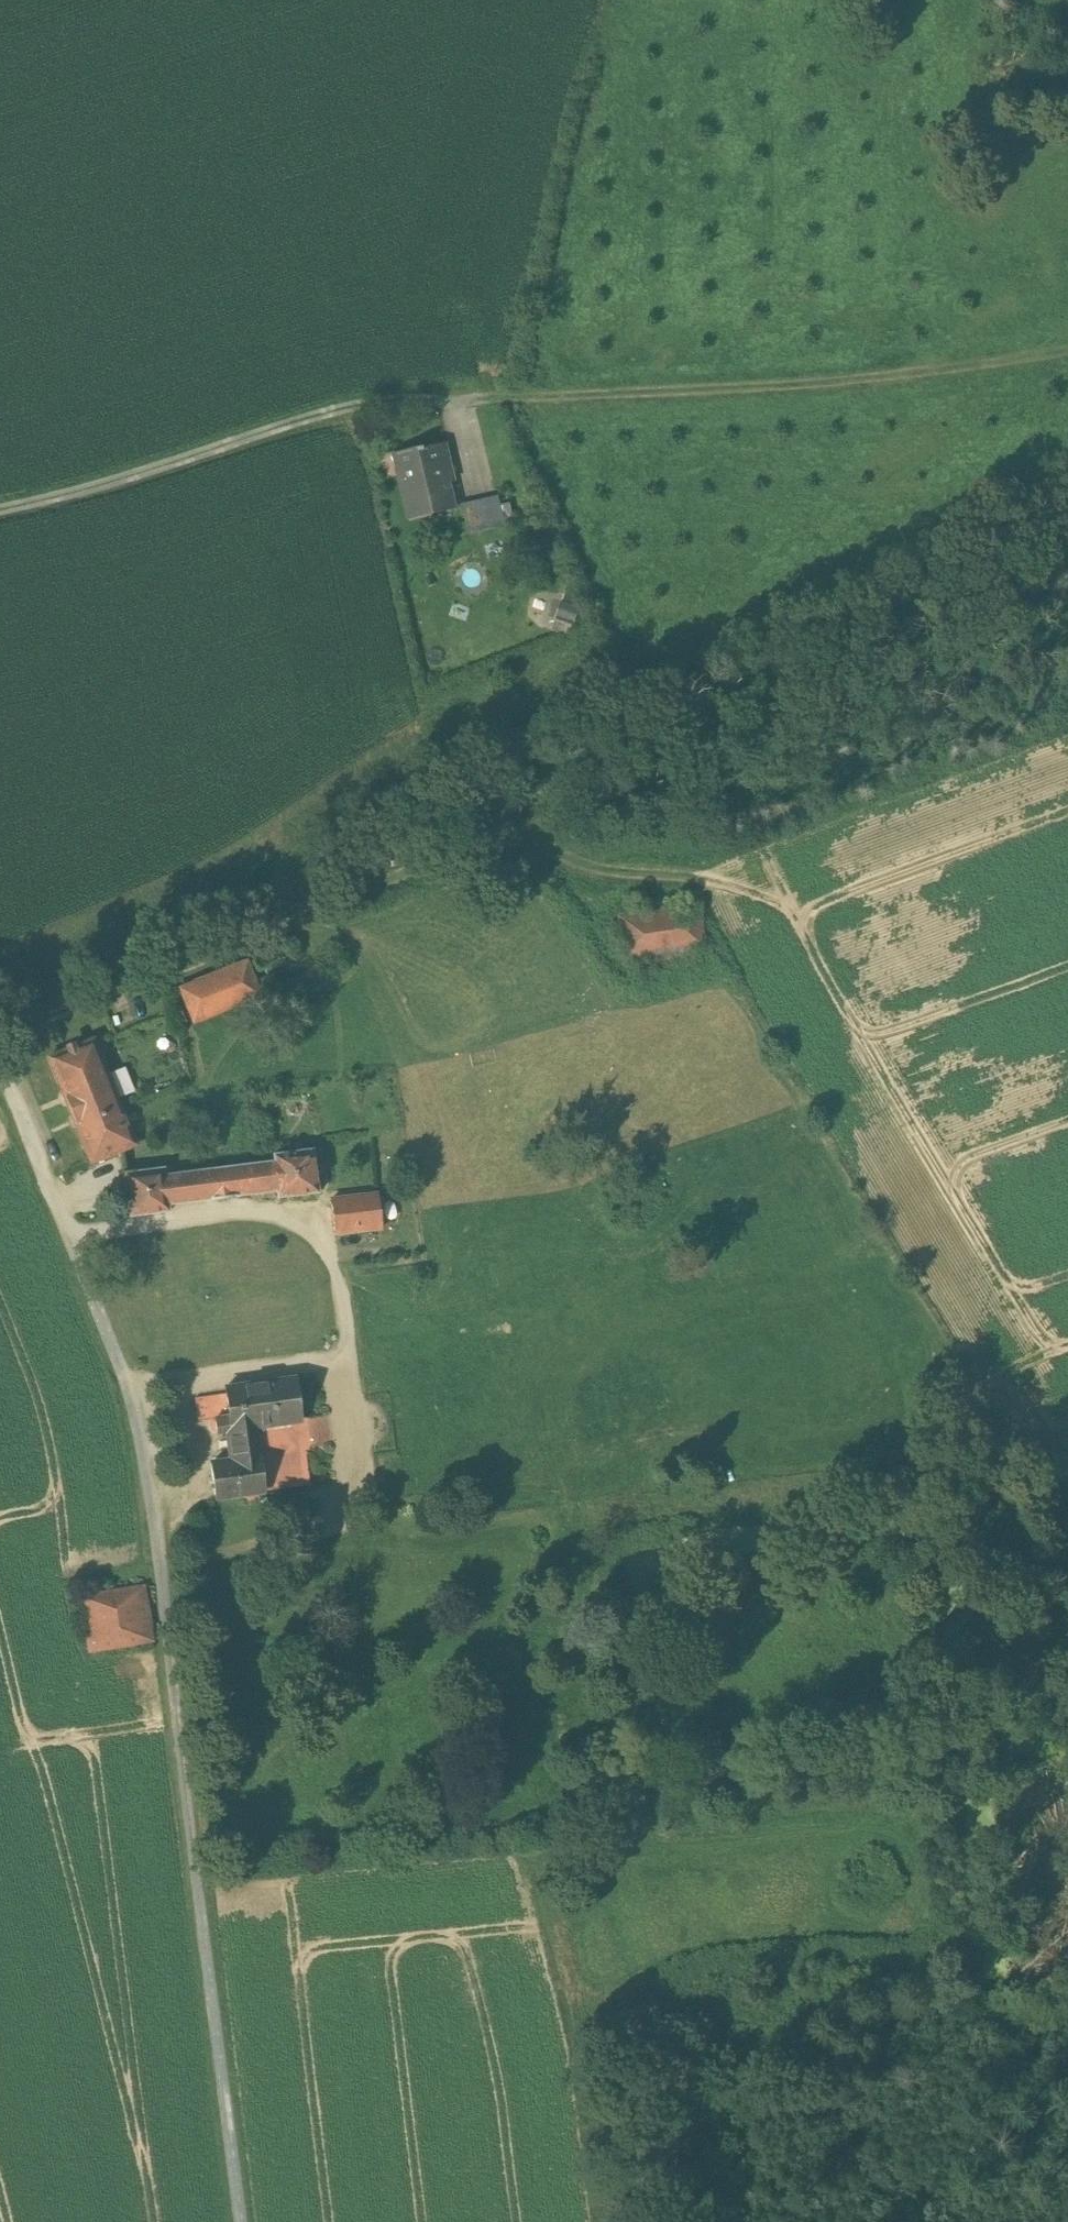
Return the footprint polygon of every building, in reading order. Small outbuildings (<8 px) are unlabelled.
[(445,443),(422,449),(421,447),(394,453),(394,455),(396,454),(411,517),(409,517),(409,519),(453,508),(453,507),(451,507),(440,460),(448,458),(445,443)] [(497,497),(463,505),(470,532),(503,524),(497,497)] [(616,917),(623,961),(639,959),(642,973),(687,966),(685,952),(705,949),(698,905),(616,917)] [(180,988),(194,1022),(259,995),(245,961),(180,988)] [(94,1039),(49,1057),(91,1163),(137,1144),(94,1039)] [(313,1149),(274,1154),(274,1161),(278,1191),(279,1198),(319,1193),(313,1149)] [(274,1161),(165,1175),(169,1205),(278,1191),(274,1161)] [(164,1168),(125,1173),(130,1216),(170,1211),(169,1205),(165,1175),(164,1168)] [(377,1194),(332,1199),(336,1232),(381,1227),(377,1194)] [(260,1456),(265,1491),(309,1485),(295,1378),(294,1378),(295,1382),(227,1391),(227,1387),(224,1387),(234,1461),(259,1457),(260,1456)] [(259,1457),(234,1461),(234,1462),(212,1464),(212,1463),(211,1463),(216,1497),(217,1497),(216,1495),(239,1492),(239,1494),(243,1494),(244,1502),(262,1500),(261,1491),(265,1491),(260,1456),(259,1457)] [(144,1586),(80,1596),(89,1651),(153,1641),(144,1586)]
